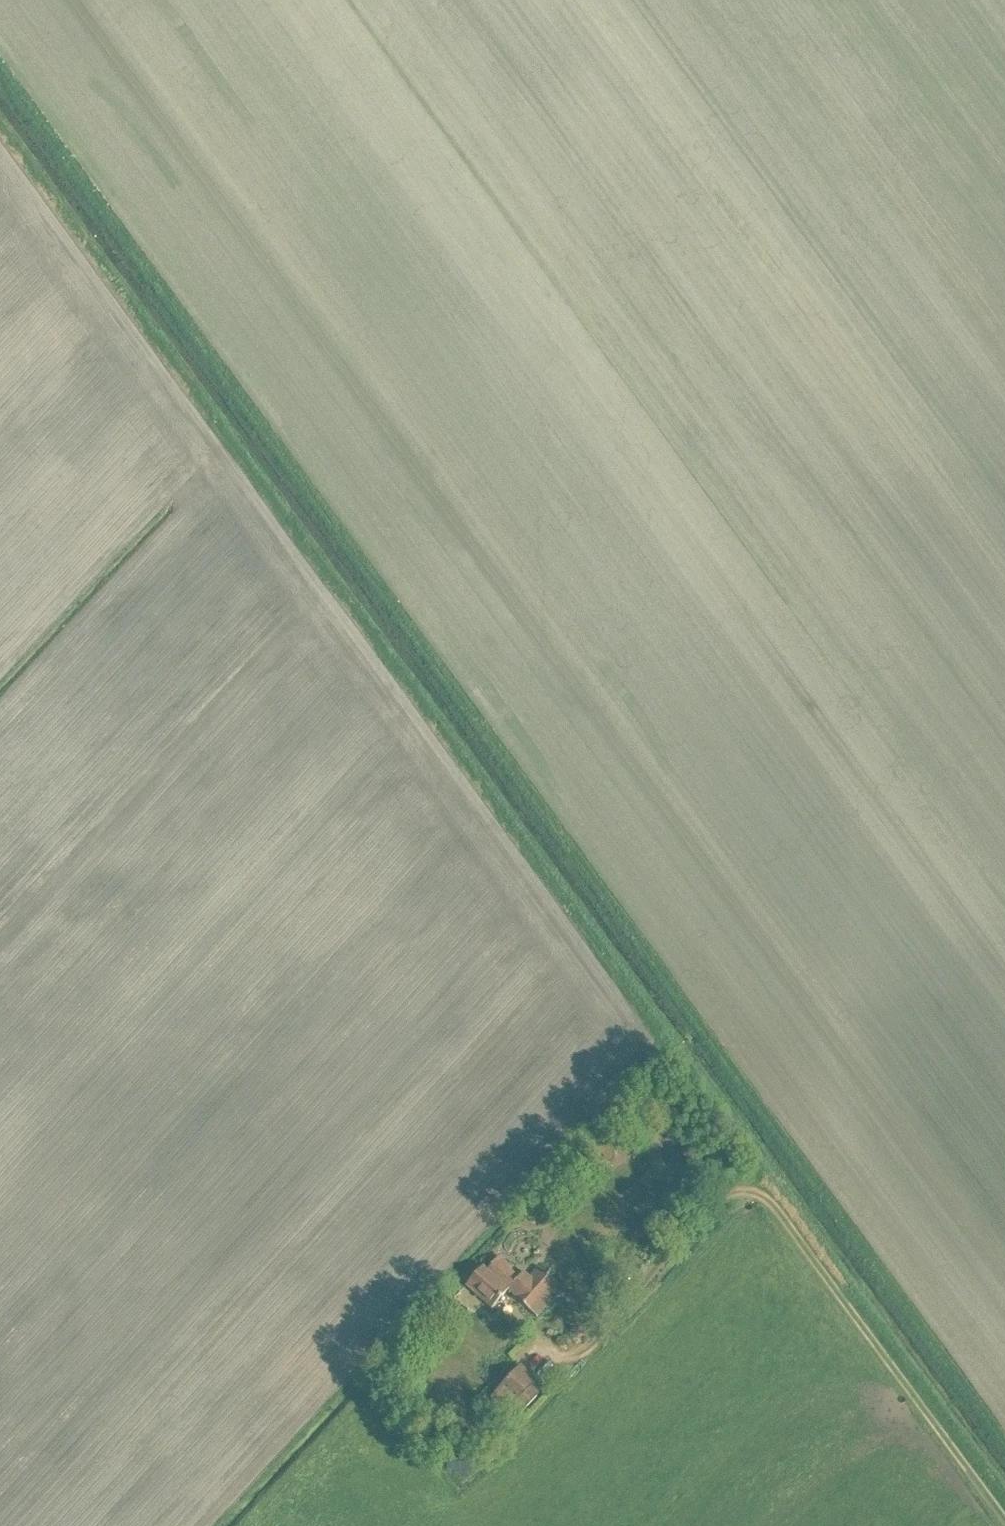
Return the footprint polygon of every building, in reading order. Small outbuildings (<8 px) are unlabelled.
[(539,1271),(528,1285),(499,1261),(472,1294),(494,1311),(506,1296),(538,1321),(549,1308),(546,1306),(560,1288),(539,1271)] [(522,1368),(491,1401),(515,1423),(540,1397),(532,1390),(538,1384),(522,1368)]
